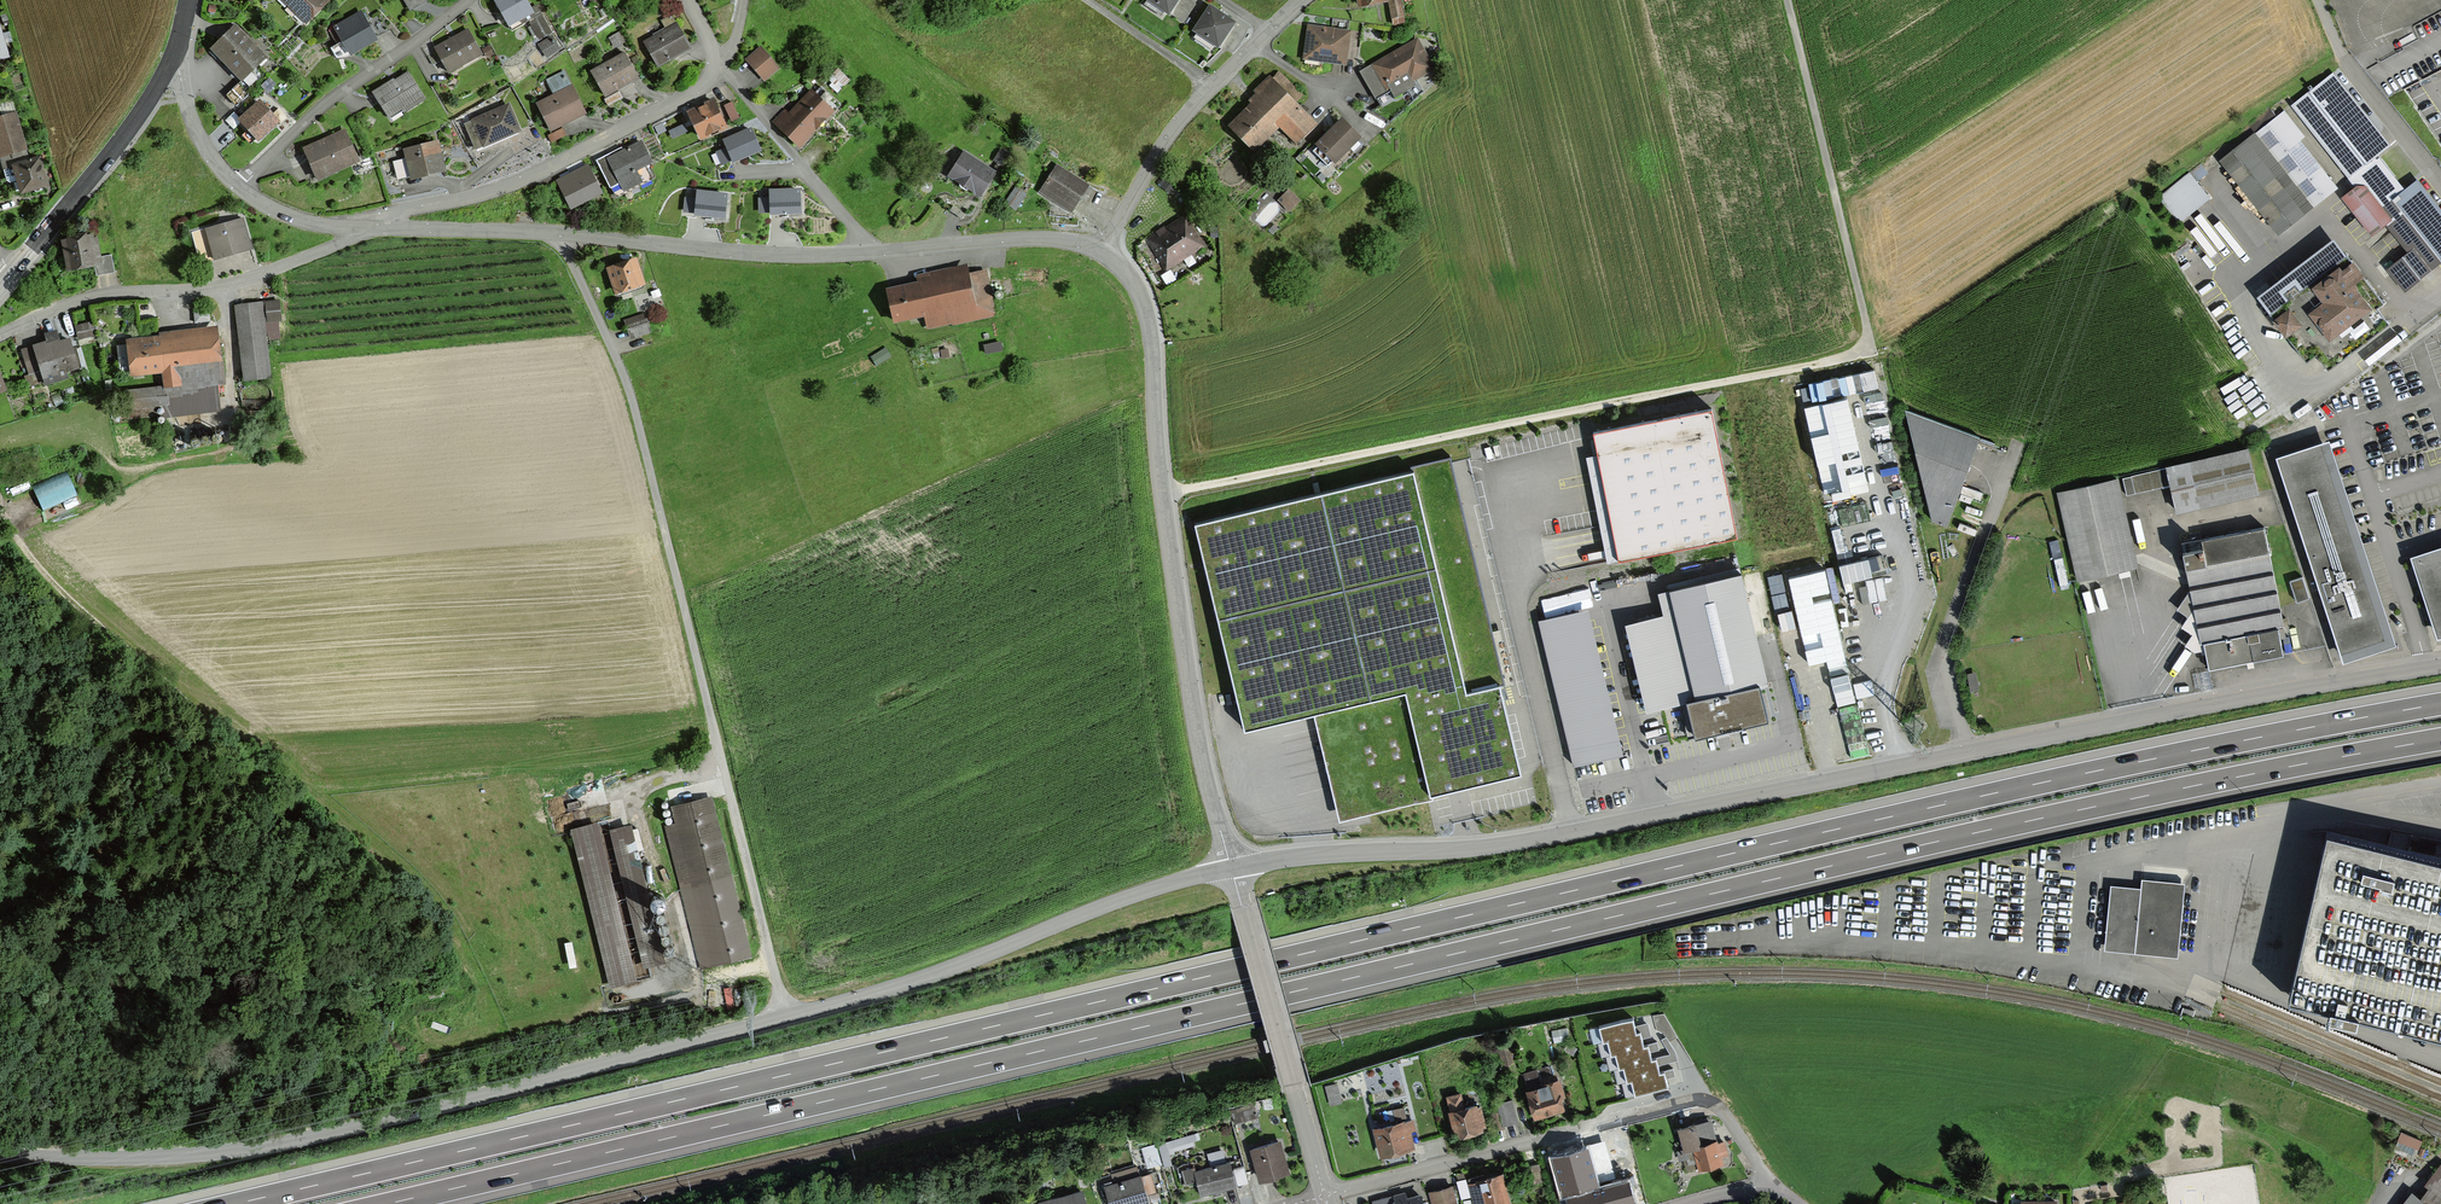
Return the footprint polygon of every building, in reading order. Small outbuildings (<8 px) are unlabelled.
[(304,21),(326,0),(283,0),(304,21)] [(507,25),(508,25),(510,30),(528,21),(538,39),(549,33),(540,16),(534,19),(524,0),(495,0),(494,1),(500,13),(507,25)] [(1141,1),(1165,17),(1176,0),(1141,0),(1141,1)] [(1391,24),(1402,23),(1398,0),(1386,0),(1391,24)] [(1229,23),(1205,10),(1191,34),(1216,47),(1229,23)] [(335,42),(340,39),(347,53),(387,30),(378,15),(365,22),(360,13),(333,29),(334,30),(329,32),(335,42)] [(665,31),(643,43),(656,66),(668,59),(666,56),(686,45),(670,16),(660,21),(665,31)] [(233,26),(210,48),(241,80),(236,84),(243,90),(256,78),(249,71),(263,58),(239,33),(240,32),(233,26)] [(1319,56),(1319,60),(1342,63),(1346,37),(1324,34),(1325,30),(1308,28),(1304,54),(1319,56)] [(454,37),(455,38),(434,49),(436,54),(427,59),(431,66),(440,61),(447,72),(460,65),(458,62),(478,51),(466,30),(454,37)] [(609,38),(613,46),(622,41),(618,33),(609,38)] [(550,38),(537,46),(544,56),(557,48),(550,38)] [(1409,79),(1429,68),(1414,43),(1374,66),(1382,78),(1371,84),(1374,90),(1405,72),(1409,79)] [(487,46),(481,49),(486,57),(492,54),(487,46)] [(759,48),(745,60),(763,80),(776,68),(759,48)] [(616,88),(614,85),(633,74),(622,54),(612,60),(591,72),(603,95),(616,88)] [(836,70),(831,75),(842,86),(847,80),(836,70)] [(564,122),(563,120),(581,111),(562,72),(544,81),(552,97),(537,105),(549,129),(564,122)] [(1267,78),(1253,92),(1260,99),(1232,128),(1250,147),(1274,124),(1294,143),(1313,124),(1293,104),(1300,97),(1277,73),(1269,81),(1267,78)] [(2440,259),(2440,212),(2415,180),(2402,190),(2375,156),(2389,145),(2331,73),(2290,105),(2355,185),(2341,196),(2372,236),(2386,224),(2408,251),(2386,268),(2403,290),(2440,259)] [(394,82),(393,80),(372,93),(386,116),(400,108),(402,111),(422,98),(406,74),(394,82)] [(783,111),(771,122),(796,145),(827,111),(830,114),(838,106),(818,88),(789,117),(783,111)] [(602,99),(606,107),(621,99),(617,91),(602,99)] [(699,137),(722,126),(711,103),(709,100),(703,103),(704,106),(688,114),(699,137)] [(24,149),(9,101),(0,103),(0,157),(24,149)] [(730,102),(722,106),(729,122),(738,118),(730,102)] [(256,138),(274,121),(258,103),(240,120),(256,138)] [(516,130),(506,106),(472,121),(483,145),(505,135),(506,138),(516,134),(515,131),(516,130)] [(2278,113),(2219,160),(2278,234),(2337,187),(2278,113)] [(1355,137),(1340,122),(1318,145),(1333,160),(1355,137)] [(546,135),(550,143),(564,135),(561,128),(546,135)] [(757,149),(749,131),(725,141),(733,159),(757,149)] [(310,166),(316,164),(321,175),(356,159),(343,132),(303,151),(310,166)] [(607,159),(608,162),(599,167),(607,183),(616,178),(622,190),(646,178),(647,173),(644,169),(643,169),(641,166),(649,162),(639,142),(607,159)] [(440,169),(434,145),(405,152),(406,159),(392,162),(396,180),(440,169)] [(24,149),(0,157),(0,163),(7,186),(17,183),(20,192),(32,188),(33,192),(39,191),(37,187),(44,185),(37,159),(29,162),(29,160),(27,161),(24,149)] [(970,189),(978,194),(992,173),(962,154),(949,175),(957,181),(958,187),(964,190),(970,189)] [(1071,208),(1078,198),(1086,186),(1055,166),(1039,192),(1053,201),(1055,197),(1071,208)] [(2178,223),(2209,197),(2189,172),(2158,198),(2178,223)] [(571,182),(568,175),(556,181),(569,206),(598,191),(589,173),(571,182)] [(1014,189),(1004,202),(1013,209),(1023,195),(1014,189)] [(800,190),(771,191),(771,214),(800,213),(800,190)] [(727,194),(698,192),(696,214),(725,217),(727,194)] [(1287,210),(1297,201),(1289,193),(1279,203),(1287,210)] [(205,229),(213,259),(249,249),(240,219),(205,229)] [(1184,222),(1157,239),(1153,232),(1144,239),(1147,246),(1148,246),(1162,267),(1198,244),(1184,222)] [(67,239),(61,240),(67,271),(95,266),(103,265),(101,257),(98,237),(94,237),(93,233),(87,234),(86,231),(66,235),(67,239)] [(2334,238),(2263,293),(2276,309),(2291,297),(2286,291),(2296,283),(2300,289),(2346,253),(2334,238)] [(112,255),(101,257),(103,265),(95,266),(97,276),(115,272),(112,255)] [(609,274),(615,292),(640,283),(633,261),(611,268),(613,273),(609,274)] [(2325,299),(2311,311),(2332,337),(2372,305),(2354,283),(2365,274),(2359,267),(2355,270),(2350,264),(2343,269),(2340,265),(2315,285),(2325,299)] [(991,312),(982,271),(887,291),(893,320),(923,314),(925,326),(991,312)] [(266,322),(279,320),(277,301),(264,303),(266,322)] [(243,380),(267,377),(258,303),(234,306),(243,380)] [(2287,333),(2300,323),(2289,309),(2276,319),(2287,333)] [(631,319),(624,321),(630,337),(647,331),(645,323),(634,327),(631,319)] [(94,335),(91,323),(77,326),(80,338),(94,335)] [(45,335),(47,342),(20,351),(27,373),(39,369),(40,374),(62,367),(64,371),(76,367),(68,340),(57,343),(53,333),(45,335)] [(218,373),(214,335),(159,341),(115,346),(118,373),(161,368),(164,395),(196,392),(195,386),(221,383),(219,373),(218,373)] [(125,392),(127,407),(156,404),(154,389),(125,392)] [(1736,537),(1710,409),(1591,433),(1617,561),(1736,537)] [(1946,526),(1977,437),(1905,410),(1931,521),(1946,526)] [(2328,439),(2276,456),(2344,661),(2395,644),(2391,631),(2328,439)] [(1474,447),(1467,449),(1470,460),(1477,458),(1474,447)] [(2246,449),(2167,468),(2177,510),(2256,492),(2246,449)] [(1448,460),(1193,523),(1244,731),(1316,713),(1341,813),(1525,767),(1448,460)] [(2125,496),(2159,489),(2155,471),(2121,479),(2125,496)] [(2133,565),(2113,481),(2058,494),(2078,578),(2133,565)] [(2258,527),(2180,544),(2206,668),(2285,651),(2258,527)] [(2411,556),(2438,636),(2440,636),(2440,546),(2411,556)] [(1765,686),(1738,577),(1672,593),(1699,703),(1686,706),(1694,742),(1765,725),(1756,688),(1765,686)] [(2299,578),(2288,582),(2295,603),(2306,599),(2299,578)] [(701,967),(749,956),(711,799),(674,808),(678,825),(667,828),(701,967)] [(596,826),(569,832),(606,988),(633,981),(596,826)] [(659,964),(627,828),(610,832),(642,968),(659,964)] [(2326,832),(2287,1000),(2440,1037),(2440,858),(2326,832)] [(2140,889),(2110,886),(2104,952),(2178,959),(2185,884),(2141,880),(2140,889)] [(1635,1016),(1598,1025),(1602,1042),(1606,1041),(1610,1056),(1615,1055),(1618,1067),(1625,1065),(1633,1097),(1670,1087),(1664,1066),(1660,1067),(1656,1053),(1652,1054),(1649,1039),(1645,1040),(1641,1025),(1637,1026),(1635,1016)] [(1500,1064),(1509,1062),(1505,1046),(1497,1048),(1500,1064)] [(1523,1073),(1533,1117),(1558,1111),(1548,1067),(1523,1073)] [(1446,1099),(1455,1137),(1483,1131),(1477,1106),(1462,1110),(1459,1096),(1446,1099)] [(1515,1124),(1509,1101),(1496,1104),(1502,1127),(1515,1124)] [(1708,1121),(1677,1130),(1685,1159),(1695,1157),(1699,1170),(1720,1164),(1718,1156),(1725,1154),(1722,1144),(1715,1146),(1708,1121)] [(1404,1123),(1372,1131),(1379,1156),(1410,1148),(1404,1123)] [(1197,1134),(1159,1145),(1165,1167),(1171,1166),(1168,1155),(1174,1154),(1173,1151),(1194,1145),(1193,1141),(1199,1139),(1197,1134)] [(1278,1144),(1250,1152),(1257,1179),(1286,1172),(1278,1144)] [(1162,1164),(1157,1145),(1141,1149),(1147,1169),(1162,1164)] [(1634,1203),(1629,1182),(1599,1190),(1588,1149),(1553,1159),(1563,1197),(1567,1195),(1569,1203),(1630,1203),(1634,1203)] [(1232,1187),(1226,1164),(1222,1165),(1220,1155),(1208,1158),(1210,1168),(1193,1172),(1192,1168),(1182,1170),(1185,1183),(1197,1180),(1201,1195),(1232,1187)] [(1541,1181),(1537,1165),(1527,1168),(1532,1184),(1541,1181)] [(1104,1187),(1109,1203),(1150,1203),(1160,1201),(1158,1193),(1156,1194),(1151,1174),(1141,1177),(1138,1167),(1111,1175),(1113,1184),(1104,1187)] [(2409,1203),(2440,1203),(2440,1167),(2409,1203)] [(1499,1175),(1476,1181),(1475,1177),(1454,1183),(1459,1200),(1471,1197),(1472,1203),(1498,1203),(1506,1202),(1499,1175)] [(1429,1194),(1431,1203),(1454,1203),(1450,1189),(1429,1194)] [(1082,1190),(1037,1203),(1086,1203),(1082,1190)] [(1416,1197),(1403,1201),(1401,1195),(1371,1203),(1418,1203),(1416,1197)]
